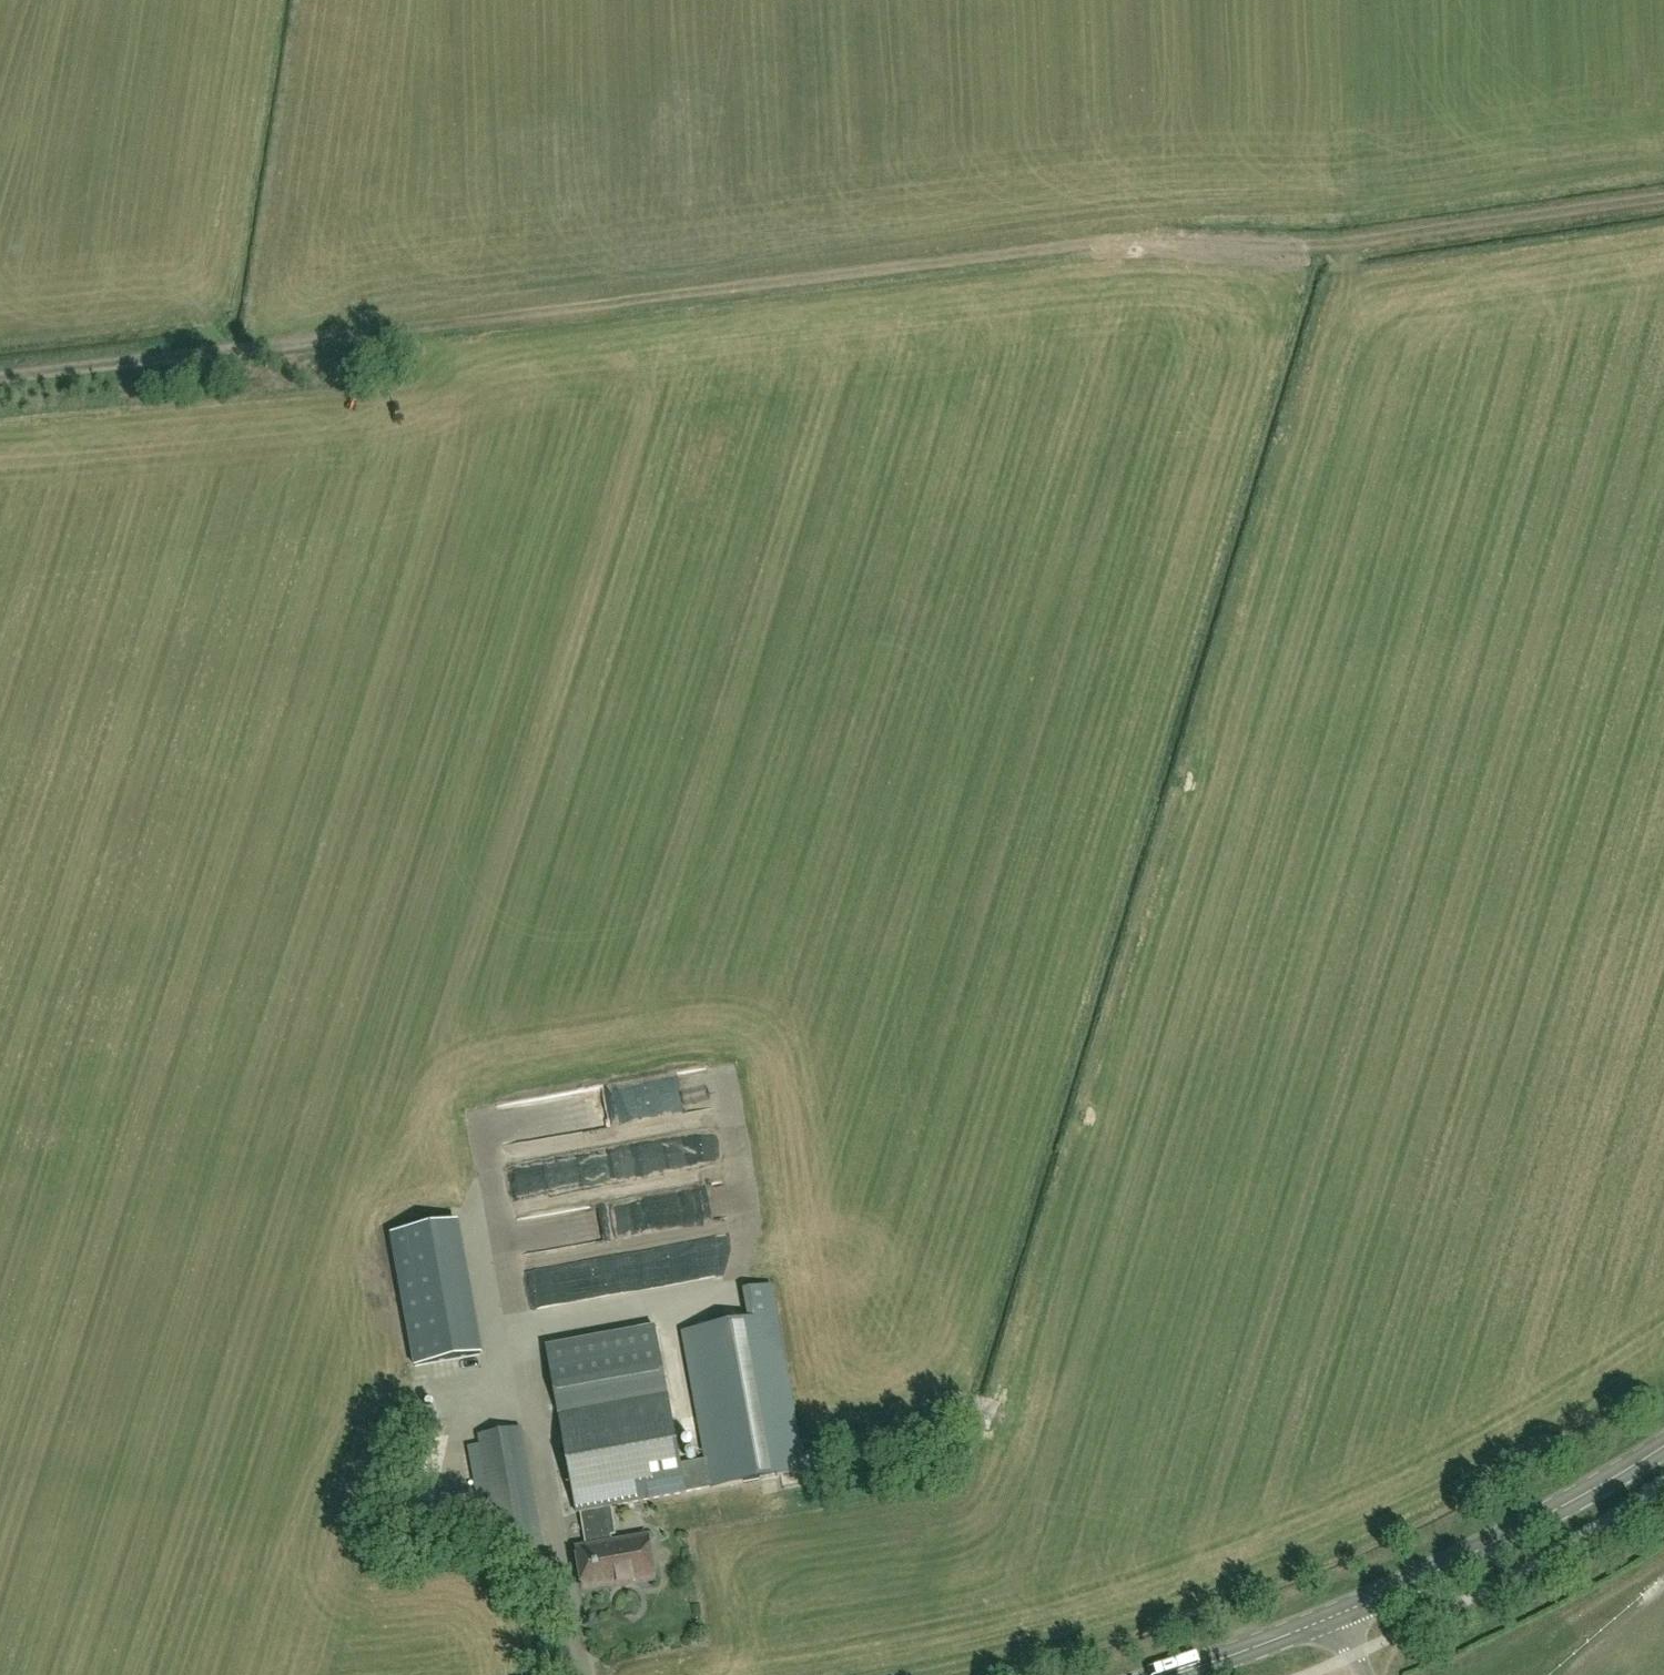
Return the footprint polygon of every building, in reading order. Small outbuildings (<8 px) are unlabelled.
[(717,1109),(715,1077),(642,1079),(643,1112),(717,1109)] [(560,1191),(697,1163),(692,1137),(555,1164),(560,1191)] [(587,1276),(564,1280),(567,1299),(590,1295),(587,1276)] [(615,1535),(610,1507),(806,1472),(773,1286),(746,1291),(751,1321),(683,1333),(706,1460),(680,1465),(653,1319),(544,1340),(576,1513),(581,1512),(587,1548),(578,1550),(585,1589),(628,1582),(628,1585),(655,1580),(648,1538),(612,1544),(610,1535),(615,1535)] [(500,1555),(502,1554),(505,1570),(541,1564),(538,1548),(543,1547),(522,1429),(480,1437),(500,1555)]
